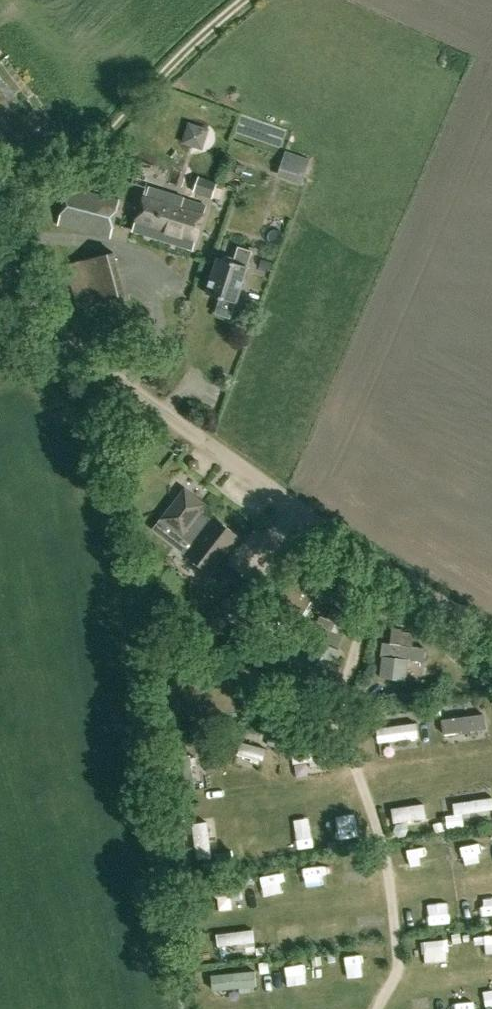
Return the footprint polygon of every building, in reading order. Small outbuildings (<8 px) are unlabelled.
[(292,158),(287,174),(303,179),(308,164),(292,158)] [(193,192),(212,198),(218,181),(199,174),(193,192)] [(57,225),(110,238),(119,200),(66,187),(57,225)] [(133,231),(193,249),(206,206),(146,187),(133,231)] [(207,292),(235,302),(248,266),(246,266),(252,251),(238,246),(233,261),(219,257),(207,292)] [(215,519),(214,520),(199,510),(203,504),(184,490),(163,518),(196,544),(187,555),(210,572),(238,536),(215,519)] [(289,567),(273,593),(283,600),(304,612),(319,586),(289,567)] [(332,609),(328,619),(321,616),(318,623),(327,627),(339,632),(346,614),(344,613),(344,611),(336,608),(335,610),(332,609)] [(296,678),(324,690),(340,651),(320,642),(312,661),(304,658),(296,678)] [(389,686),(413,686),(413,667),(430,667),(430,647),(389,646),(389,686)] [(479,735),(491,735),(490,716),(449,718),(451,742),(479,740),(479,735)] [(407,744),(423,742),(422,725),(384,728),(386,751),(407,749),(407,744)] [(244,744),(242,758),(269,762),(271,748),(244,744)] [(301,771),(328,765),(325,749),(298,755),(301,771)] [(203,770),(202,756),(185,757),(187,793),(201,793),(200,770),(203,770)] [(459,806),(462,821),(491,815),(491,800),(459,806)] [(402,831),(433,825),(429,805),(398,811),(402,831)] [(200,860),(215,859),(214,831),(222,831),(221,821),(188,822),(189,837),(198,837),(200,860)] [(300,847),(313,847),(314,824),(301,823),(300,847)] [(360,843),(361,830),(346,830),(345,843),(360,843)] [(483,841),(469,844),(473,862),(487,859),(483,841)] [(419,873),(434,871),(430,847),(414,850),(419,873)] [(353,876),(354,887),(375,885),(375,875),(353,876)] [(247,883),(220,883),(220,900),(247,900),(247,883)] [(478,920),(491,919),(491,898),(476,898),(478,920)] [(451,923),(449,910),(429,913),(431,926),(451,923)] [(234,956),(234,947),(259,946),(258,930),(223,932),(225,957),(234,956)] [(453,940),(429,942),(430,961),(455,959),(453,940)] [(350,954),(350,977),(368,977),(368,954),(350,954)] [(294,964),(295,987),(310,986),(309,963),(294,964)] [(218,993),(237,993),(236,972),(218,972),(218,993)] [(478,991),(460,994),(463,1008),(480,1008),(478,991)]
